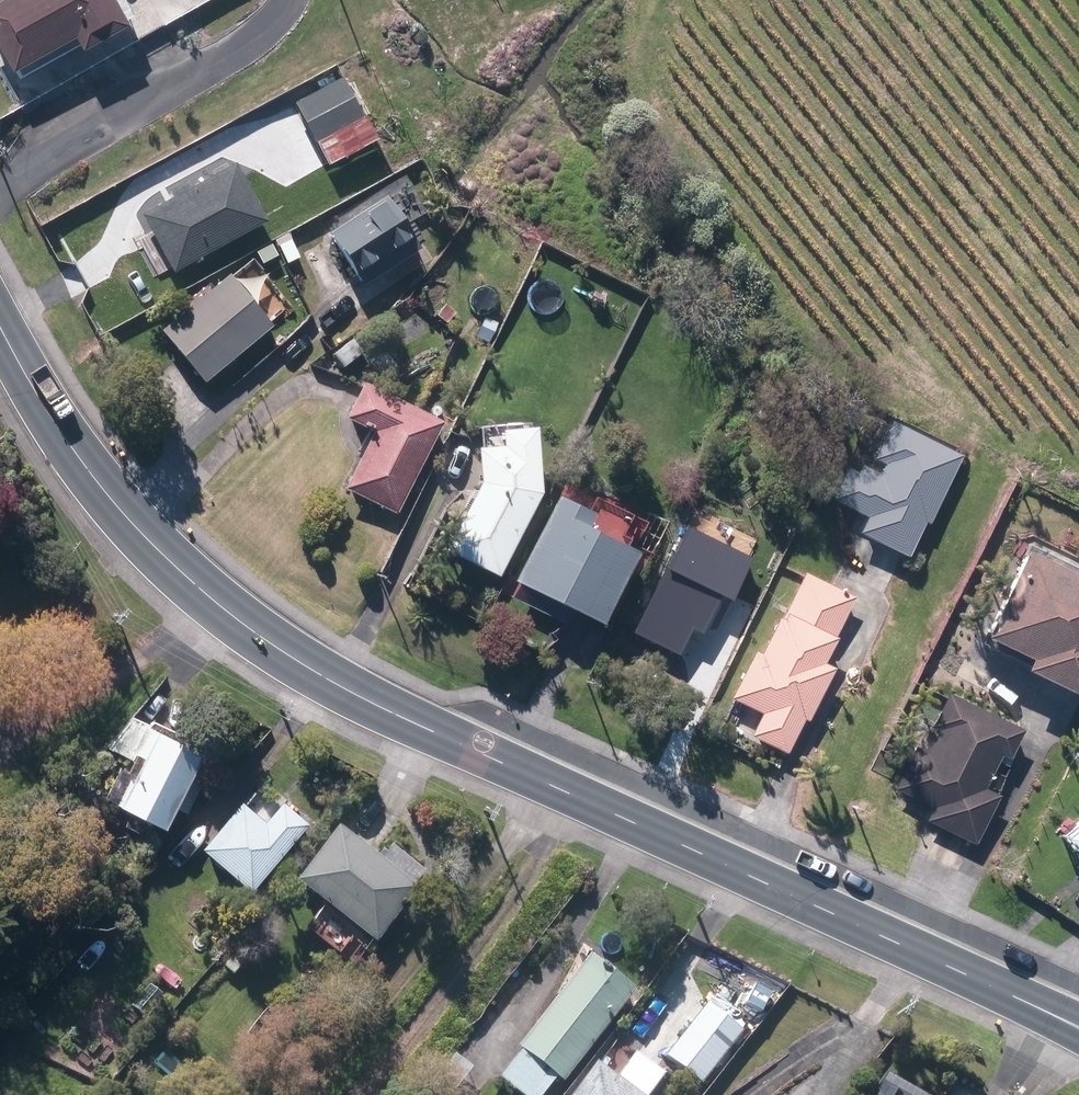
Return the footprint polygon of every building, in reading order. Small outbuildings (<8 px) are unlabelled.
[(77,41),(82,50),(123,27),(108,0),(20,0),(0,11),(0,42),(17,73),(77,41)] [(298,101),(330,163),(378,139),(366,116),(363,117),(343,78),(298,101)] [(142,215),(174,273),(267,220),(235,163),(142,215)] [(331,231),(364,282),(420,247),(391,199),(385,202),(383,198),(331,231)] [(161,330),(204,382),(272,325),(228,274),(161,330)] [(142,311),(149,322),(159,316),(152,305),(142,311)] [(343,483),(395,509),(440,418),(362,379),(344,413),(371,427),(343,483)] [(860,532),(908,556),(925,521),(929,524),(962,455),(892,420),(874,459),(884,464),(879,474),(861,465),(857,472),(847,467),(833,499),(868,516),(860,532)] [(479,480),(445,546),(495,571),(537,489),(531,425),(501,427),(502,443),(476,446),(479,480)] [(555,492),(515,575),(599,617),(633,548),(583,524),(590,509),(555,492)] [(718,510),(731,517),(736,507),(733,505),(736,498),(727,493),(718,510)] [(774,517),(790,525),(796,514),(779,506),(774,517)] [(1078,546),(1078,529),(1073,526),(1067,540),(1078,546)] [(1078,696),(1078,576),(1027,551),(985,635),(1033,658),(1027,671),(1078,696)] [(632,627),(707,657),(725,612),(707,604),(717,579),(660,556),(632,627)] [(752,736),(787,753),(804,718),(808,720),(834,667),(823,663),(856,597),(805,573),(782,619),(778,618),(760,655),(754,651),(731,698),(762,713),(752,736)] [(735,616),(748,622),(754,610),(740,604),(735,616)] [(1018,728),(949,695),(936,723),(943,727),(929,756),(917,751),(901,784),(939,803),(933,816),(975,835),(995,794),(980,787),(998,749),(1006,752),(1018,728)] [(726,715),(739,722),(746,710),(732,703),(726,715)] [(124,826),(145,837),(152,823),(164,829),(201,755),(148,728),(149,725),(132,717),(109,748),(133,760),(126,773),(120,769),(104,799),(131,813),(124,826)] [(201,849),(251,890),(306,824),(281,803),(265,822),(240,802),(201,849)] [(1065,836),(1078,853),(1078,825),(1065,836)] [(294,884),(327,908),(374,943),(414,887),(412,886),(380,862),(335,828),(294,883),(294,884)] [(224,968),(234,975),(244,962),(234,954),(224,968)] [(521,1094),(543,1094),(556,1078),(563,1084),(634,992),(589,958),(518,1050),(522,1052),(501,1079),(521,1094)] [(139,999),(153,1010),(165,993),(151,983),(139,999)] [(667,1056),(702,1084),(742,1032),(707,1005),(667,1056)] [(27,1044),(105,1082),(111,1069),(34,1030),(27,1044)] [(663,1077),(634,1056),(636,1053),(619,1041),(599,1067),(596,1065),(573,1094),(649,1094),(663,1077)] [(872,1094),(918,1094),(883,1075),(872,1094)]
